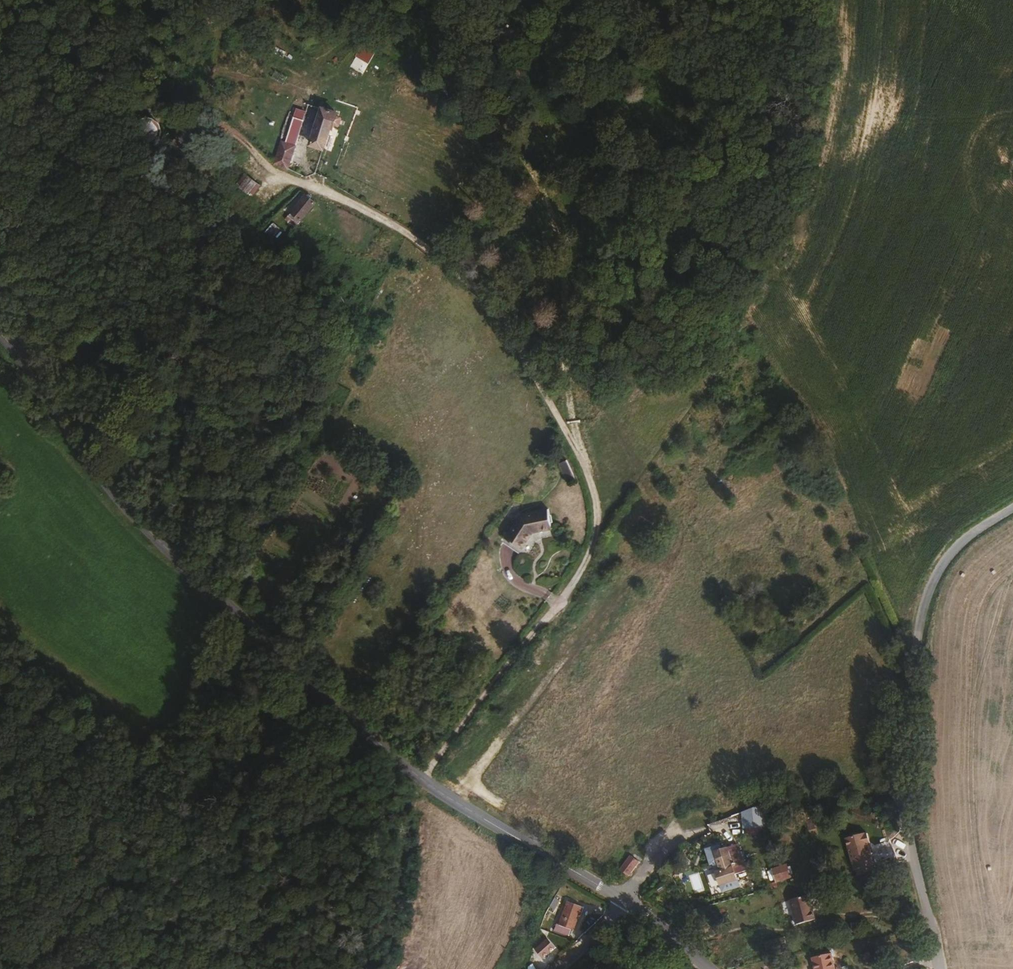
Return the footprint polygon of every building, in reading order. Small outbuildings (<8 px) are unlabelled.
[(367,61),(356,55),(348,68),(359,75),(367,61)] [(323,149),(329,127),(332,128),(336,114),(321,109),(311,145),(323,149)] [(161,134),(163,129),(162,124),(160,120),(156,116),(151,114),(146,114),(141,116),(138,120),(136,123),(135,126),(135,131),(138,136),(140,138),(143,140),(148,142),(153,141),(158,138),(161,134)] [(291,145),(296,132),(292,130),(296,118),(293,116),(284,143),(291,145)] [(286,169),(294,146),(291,145),(284,143),(280,142),(274,163),(286,169)] [(301,221),(316,200),(304,193),(290,213),(301,221)] [(299,260),(299,259),(299,255),(298,254),(296,251),(292,250),(289,251),(286,254),(286,255),(285,259),(286,260),(288,263),(290,264),(293,264),(297,263),(299,260)] [(559,464),(567,483),(575,480),(566,461),(559,464)] [(523,517),(507,539),(523,551),(534,535),(554,530),(550,510),(523,517)] [(766,829),(765,820),(743,821),(744,830),(766,829)] [(872,857),(870,848),(872,847),(870,837),(868,838),(867,837),(864,838),(852,841),(848,842),(855,873),(875,868),(872,857)] [(897,860),(891,843),(874,849),(879,865),(897,860)] [(734,847),(715,853),(720,873),(740,867),(734,847)] [(630,875),(638,864),(629,857),(615,868),(627,879),(630,875)] [(790,878),(786,866),(773,870),(777,882),(790,878)] [(810,898),(790,903),(796,927),(816,922),(810,898)] [(556,925),(553,931),(567,937),(570,931),(572,931),(578,917),(580,918),(582,910),(580,910),(581,907),(567,902),(558,926),(556,925)] [(549,938),(535,949),(542,958),(556,947),(549,938)] [(784,939),(767,943),(768,950),(786,947),(784,939)] [(743,945),(724,950),(727,959),(746,954),(743,945)] [(832,954),(813,958),(815,968),(835,968),(832,954)]
